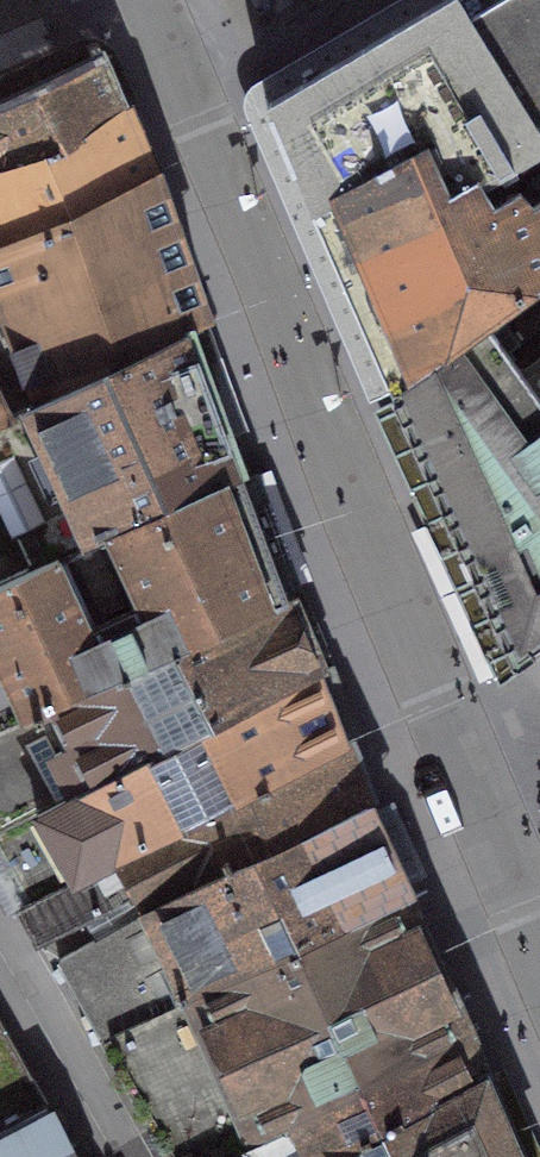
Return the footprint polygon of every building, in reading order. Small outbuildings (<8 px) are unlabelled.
[(462,0),(445,0),(268,104),(389,388),(498,314),(539,286),(539,126),(462,0)] [(539,126),(539,0),(462,0),(539,126)] [(0,98),(0,161),(125,106),(101,50),(0,98)] [(157,173),(125,106),(0,161),(0,242),(157,173)] [(157,173),(0,242),(0,419),(191,329),(207,321),(157,173)] [(394,401),(515,666),(539,648),(539,358),(520,373),(506,353),(519,344),(502,320),(539,294),(539,286),(498,314),(389,388),(391,392),(394,390),(396,396),(394,401)] [(191,329),(0,419),(0,577),(133,516),(135,521),(241,475),(244,473),(191,329)] [(241,475),(135,521),(133,516),(0,577),(0,725),(33,711),(286,595),(241,475)] [(286,595),(33,711),(0,725),(0,832),(318,670),(301,630),(301,625),(301,619),(299,614),(296,609),(293,606),(289,602),(286,595)] [(318,670),(0,832),(0,854),(26,903),(116,858),(345,740),(318,670)] [(368,800),(345,740),(116,858),(125,878),(144,911),(368,800)] [(410,893),(368,800),(144,911),(60,959),(103,1036),(168,1008),(174,1008),(410,893)] [(125,878),(116,858),(26,903),(21,906),(39,941),(103,909),(103,889),(125,878)] [(410,893),(174,1008),(168,1008),(103,1036),(169,1156),(206,1156),(249,1134),(250,1136),(470,1026),(410,893)] [(47,1103),(0,1019),(0,1129),(47,1103)] [(470,1026),(250,1136),(249,1134),(206,1156),(326,1156),(490,1071),(470,1026)] [(490,1071),(326,1156),(527,1156),(521,1142),(521,1139),(490,1071)] [(0,1129),(0,1156),(75,1156),(47,1103),(0,1129)]
